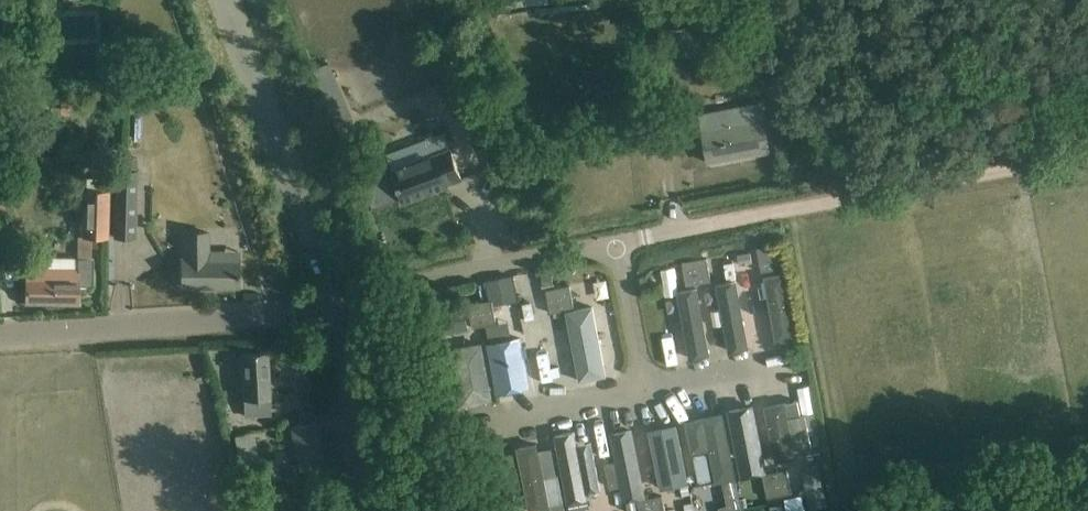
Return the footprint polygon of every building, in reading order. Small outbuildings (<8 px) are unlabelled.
[(87,0),(55,0),(56,44),(88,44),(87,0)] [(749,40),(750,56),(760,56),(759,40),(749,40)] [(96,59),(104,68),(116,58),(108,48),(96,59)] [(61,112),(73,112),(73,99),(61,99),(61,112)] [(703,130),(705,141),(710,163),(770,151),(764,119),(703,130)] [(393,173),(365,184),(374,209),(403,198),(405,202),(448,185),(447,183),(461,178),(450,149),(430,157),(424,140),(386,154),(393,173)] [(134,236),(137,168),(115,167),(113,235),(134,236)] [(79,266),(25,267),(25,302),(80,303),(80,285),(94,285),(94,258),(91,258),(91,235),(107,235),(109,190),(84,190),(83,236),(78,236),(79,258),(79,266)] [(182,286),(238,286),(238,258),(224,258),(224,250),(209,250),(209,232),(183,231),(183,258),(182,258),(182,286)] [(758,247),(762,271),(775,269),(771,245),(758,247)] [(751,253),(738,255),(740,265),(753,263),(751,253)] [(685,274),(710,269),(707,257),(683,262),(685,274)] [(712,281),(710,269),(685,274),(687,286),(703,282),(712,281)] [(547,289),(555,287),(552,273),(541,275),(544,289),(547,289)] [(513,276),(485,281),(489,300),(493,299),(517,295),(513,276)] [(777,277),(749,281),(761,351),(788,346),(777,277)] [(571,285),(547,289),(549,300),(573,296),(571,285)] [(742,354),(728,285),(705,289),(718,359),(742,354)] [(701,362),(688,290),(663,295),(677,367),(701,362)] [(575,308),(573,296),(549,300),(551,312),(569,309),(575,308)] [(469,304),(471,315),(495,311),(493,300),(493,299),(489,300),(469,304)] [(598,305),(567,311),(582,384),(613,378),(598,305)] [(497,323),(495,311),(471,315),(473,328),(477,327),(497,323)] [(528,327),(533,350),(561,344),(557,322),(528,327)] [(505,336),(489,340),(495,372),(498,392),(514,389),(526,387),(517,334),(505,336)] [(474,349),(442,355),(453,409),(486,403),(474,349)] [(268,351),(242,353),(245,412),(271,411),(268,351)] [(796,402),(764,409),(775,464),(796,459),(795,453),(811,450),(804,415),(799,416),(796,402)] [(751,407),(728,412),(742,476),(765,471),(751,407)] [(729,481),(715,418),(686,425),(699,487),(723,482),(729,481)] [(323,464),(327,463),(318,420),(290,426),(299,470),(307,468),(309,481),(326,477),(323,464)] [(680,487),(669,430),(641,435),(654,492),(680,487)] [(629,431),(608,435),(622,502),(643,498),(629,431)] [(596,491),(589,458),(571,462),(566,438),(545,442),(547,452),(553,479),(559,509),(580,505),(578,494),(596,491)] [(529,448),(508,452),(519,510),(540,510),(534,482),(553,479),(547,452),(530,455),(529,448)] [(276,458),(249,463),(253,483),(280,478),(276,458)] [(766,486),(790,481),(788,469),(782,470),(763,474),(766,486)] [(729,481),(723,482),(728,506),(741,503),(736,479),(729,481)] [(792,493),(790,481),(766,486),(768,497),(792,493)] [(640,510),(649,510),(665,508),(663,495),(654,497),(638,500),(640,510)]
